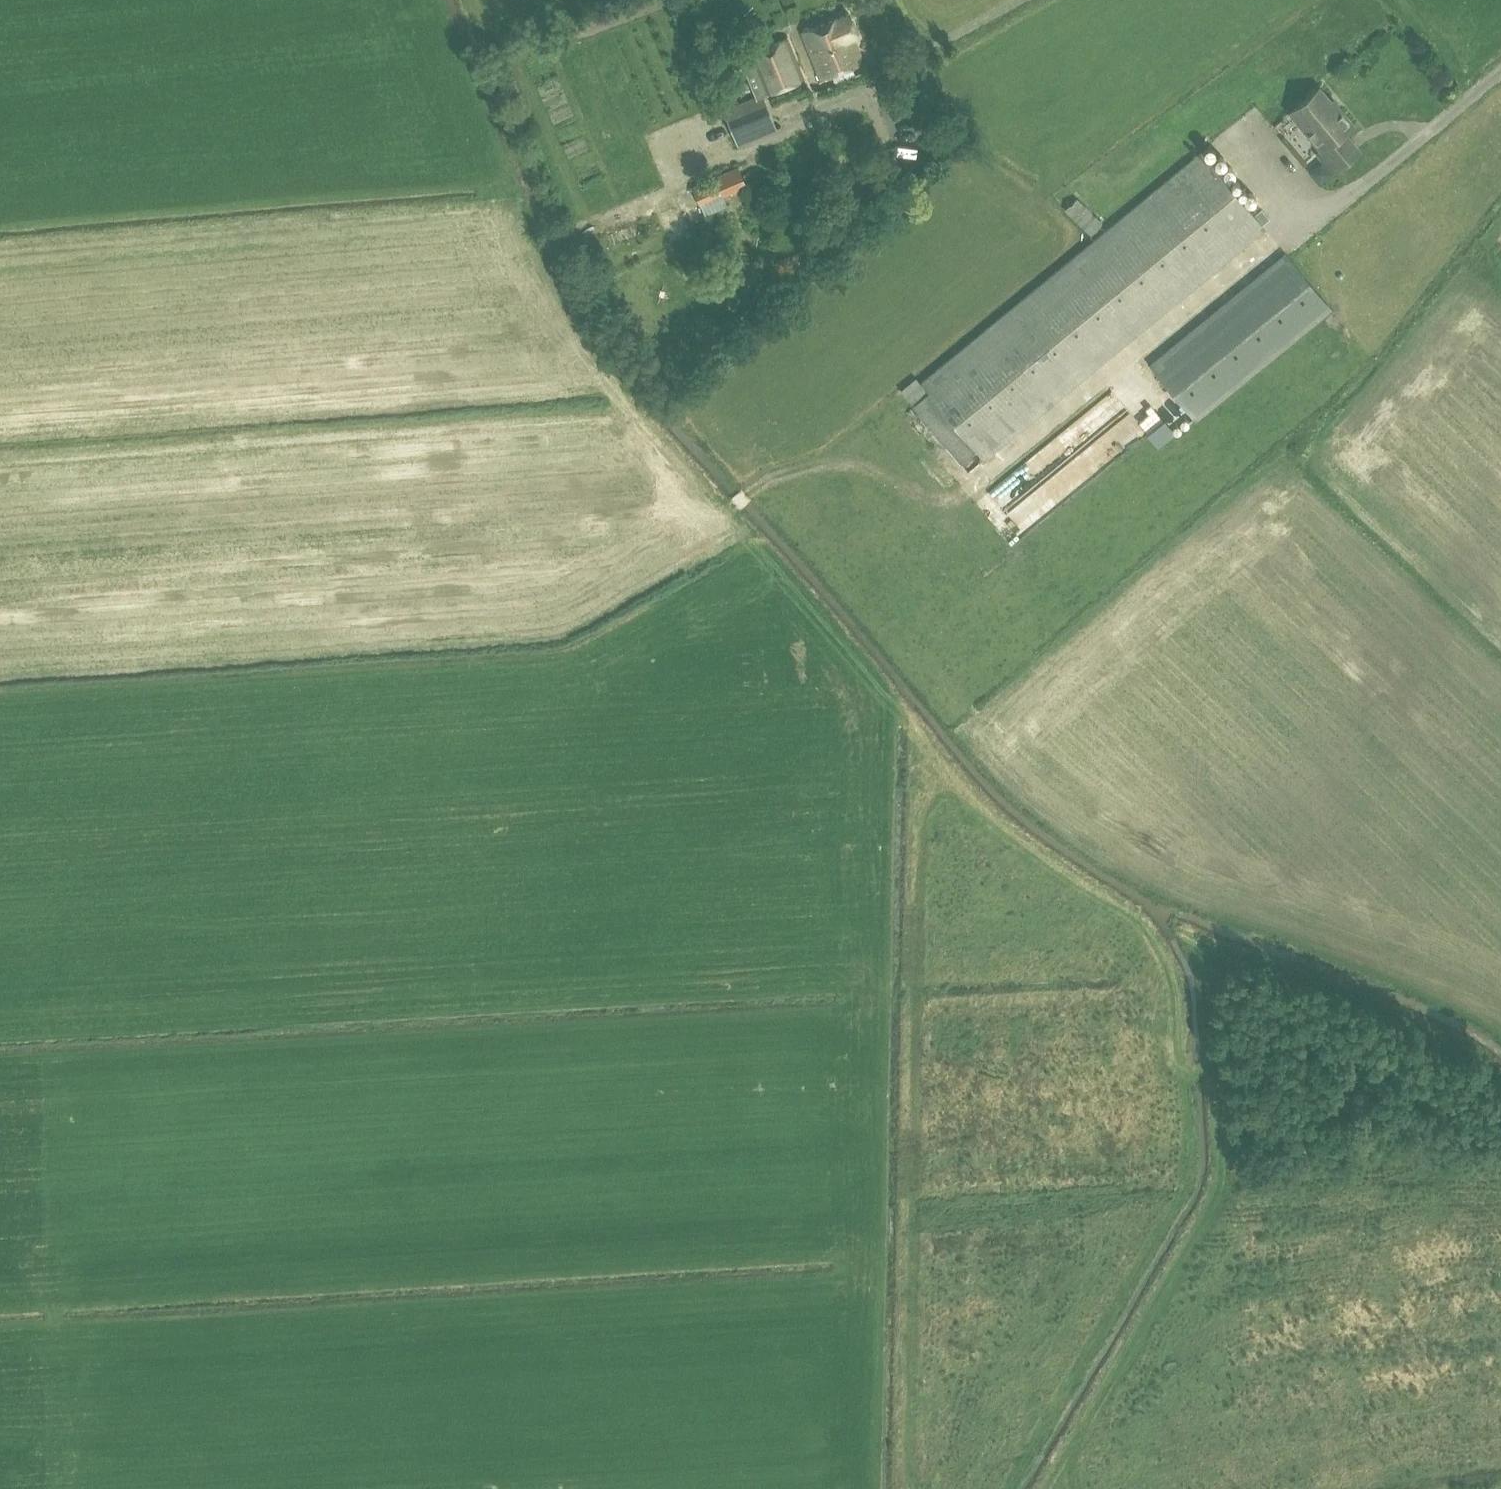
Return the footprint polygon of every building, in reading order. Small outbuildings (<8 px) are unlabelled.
[(859,35),(850,13),(802,32),(820,79),(863,61),(854,37),(859,35)] [(805,79),(788,36),(750,53),(766,94),(805,79)] [(1319,88),(1291,111),(1322,149),(1318,152),(1334,172),(1359,151),(1344,132),(1353,124),(1339,107),(1337,109),(1319,88)] [(763,95),(724,109),(739,145),(777,130),(763,95)] [(920,383),(928,393),(976,451),(984,462),(1267,229),(1262,224),(1255,215),(1202,150),(921,381),(919,382),(920,383)] [(736,163),(691,184),(702,208),(747,188),(736,163)] [(1077,197),(1064,210),(1091,235),(1104,223),(1077,197)] [(1255,215),(1262,224),(1269,218),(1262,209),(1255,215)] [(1331,307),(1286,252),(1151,363),(1196,418),(1331,307)] [(913,404),(928,393),(920,383),(919,382),(921,381),(917,376),(902,389),(906,394),(913,404)] [(1107,386),(1018,453),(1035,475),(998,503),(1017,527),(1118,450),(1099,425),(1123,408),(1107,386)] [(976,451),(928,393),(913,404),(912,405),(960,463),(976,451)]
